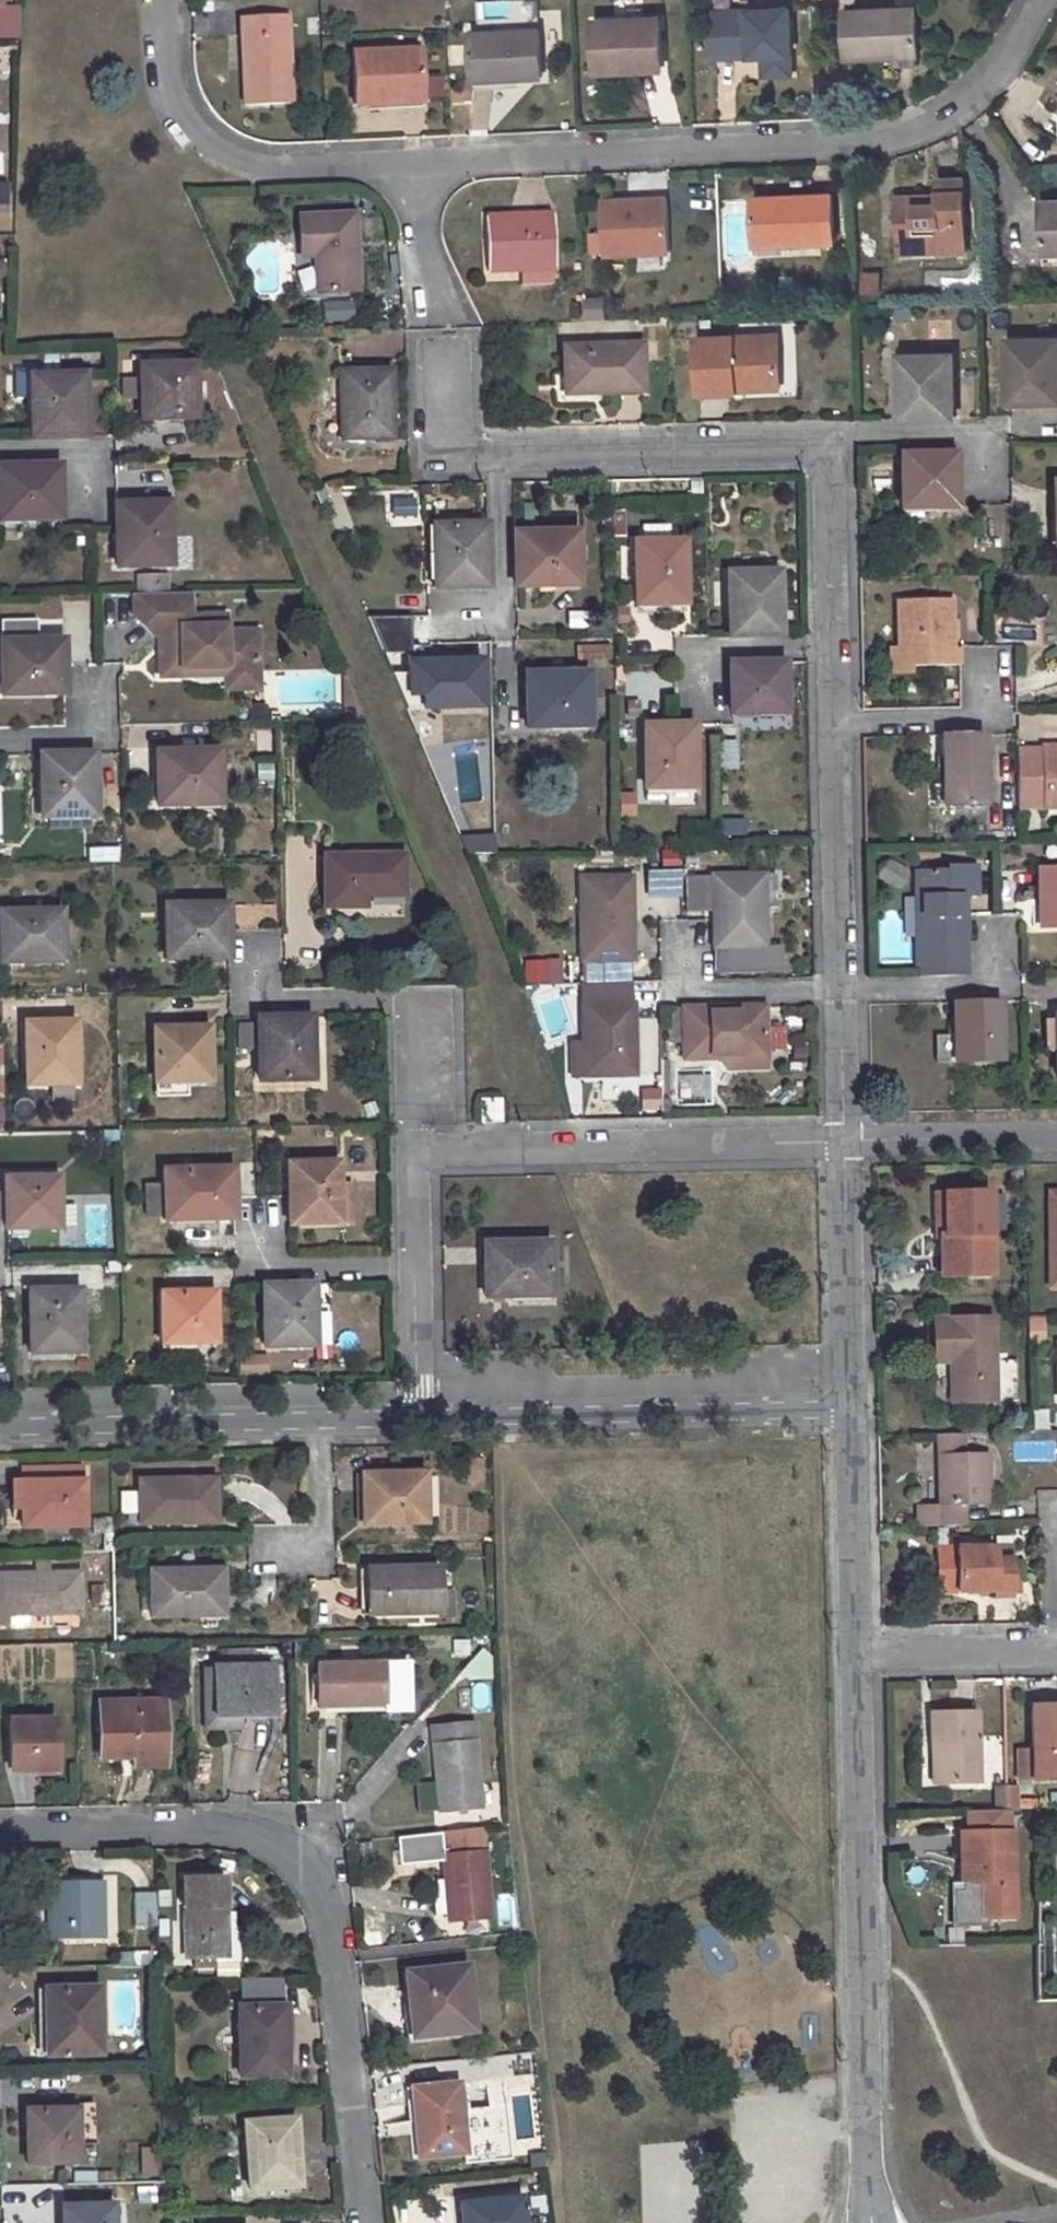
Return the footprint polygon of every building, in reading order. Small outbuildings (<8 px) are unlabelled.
[(717,12),(714,12),(717,58),(762,57),(763,75),(793,74),(790,10),(759,11),(758,0),(716,0),(717,12)] [(915,11),(843,13),(844,59),(894,58),(917,58),(915,11)] [(251,70),(245,69),(247,105),(292,103),(287,15),(242,17),(245,60),(250,61),(251,70)] [(621,71),(620,68),(662,65),(660,18),(594,23),(597,72),(621,71)] [(539,30),(471,33),(473,79),(541,77),(539,30)] [(417,45),(352,48),(352,54),(417,50),(417,45)] [(383,103),(382,97),(420,95),(417,50),(352,54),(354,105),(383,103)] [(917,58),(894,58),(893,69),(918,67),(917,58)] [(430,76),(430,98),(443,99),(444,76),(430,76)] [(9,206),(8,180),(0,181),(0,206),(9,206)] [(913,197),(898,198),(900,244),(939,242),(939,253),(967,251),(963,180),(937,180),(937,203),(914,204),(913,197)] [(832,196),(753,199),(756,246),(834,241),(832,196)] [(667,199),(601,202),(603,253),(669,252),(667,199)] [(1042,203),(1044,251),(1056,250),(1056,202),(1042,203)] [(354,213),(300,216),(301,256),(313,255),(315,292),(357,291),(354,213)] [(551,215),(485,217),(487,268),(552,267),(551,215)] [(939,242),(900,244),(900,255),(939,253),(939,242)] [(1044,251),(1044,266),(1056,266),(1056,250),(1044,251)] [(607,319),(606,296),(585,298),(587,321),(607,319)] [(323,321),(355,320),(354,301),(322,302),(323,321)] [(739,391),(739,380),(779,380),(778,338),(698,341),(699,392),(739,391)] [(1007,340),(1008,404),(1056,403),(1056,351),(1056,339),(1007,340)] [(639,345),(562,348),(563,385),(599,385),(600,393),(641,392),(639,345)] [(951,356),(901,356),(901,384),(899,385),(899,419),(953,417),(951,356)] [(346,358),(336,358),(339,372),(346,372),(346,358)] [(193,362),(139,365),(141,418),(175,417),(175,412),(194,413),(193,362)] [(346,372),(339,372),(341,440),(389,439),(387,371),(346,372)] [(83,373),(33,374),(34,401),(31,401),(32,435),(85,434),(83,373)] [(779,380),(739,380),(739,391),(780,390),(779,380)] [(599,385),(563,385),(563,394),(600,393),(599,385)] [(955,454),(899,455),(899,504),(921,503),(921,506),(956,506),(955,454)] [(0,464),(0,515),(26,515),(25,517),(60,516),(58,462),(0,464)] [(417,497),(392,499),(394,525),(419,523),(417,497)] [(167,500),(115,501),(116,523),(117,562),(165,561),(165,533),(167,533),(167,500)] [(486,525),(434,525),(435,553),(433,553),(434,588),(488,587),(486,525)] [(575,532),(515,534),(515,587),(550,586),(551,584),(576,583),(575,532)] [(682,542),(631,543),(632,605),(684,603),(682,542)] [(774,572),(726,573),(727,635),(780,634),(779,613),(776,614),(774,572)] [(136,574),(136,590),(167,590),(167,575),(136,574)] [(190,614),(190,591),(134,593),(134,614),(153,633),(160,633),(173,632),(173,642),(160,643),(161,675),(197,674),(197,666),(226,665),(226,673),(234,681),(251,679),(259,672),(257,628),(226,629),(225,613),(190,614)] [(950,647),(949,620),(951,620),(951,600),(897,601),(898,634),(905,634),(906,666),(909,666),(959,664),(958,647),(950,647)] [(568,628),(588,628),(588,611),(568,611),(568,628)] [(385,652),(411,649),(408,619),(397,620),(399,638),(384,639),(385,652)] [(173,632),(160,633),(160,643),(173,642),(173,632)] [(899,650),(890,650),(891,672),(909,672),(909,666),(906,666),(905,634),(898,634),(899,650)] [(0,641),(0,646),(2,690),(28,689),(28,693),(64,693),(63,638),(0,641)] [(466,642),(412,644),(413,697),(467,696),(466,642)] [(578,661),(612,659),(611,642),(577,644),(578,661)] [(751,712),(751,709),(783,709),(782,661),(728,662),(730,712),(751,712)] [(197,666),(197,674),(226,673),(226,665),(197,666)] [(234,681),(226,673),(227,687),(259,686),(259,672),(251,679),(234,681)] [(561,726),(560,723),(587,724),(586,672),(525,674),(527,726),(561,726)] [(346,675),(344,677),(344,700),(354,695),(346,675)] [(691,723),(642,724),(644,787),(664,787),(693,787),(691,723)] [(983,735),(939,736),(941,806),(984,805),(983,735)] [(739,768),(739,739),(720,739),(720,768),(739,768)] [(1015,750),(1016,808),(1045,807),(1045,801),(1056,800),(1056,747),(1044,747),(1044,750),(1015,750)] [(218,748),(156,750),(156,803),(191,802),(192,799),(219,800),(218,748)] [(92,753),(39,754),(39,789),(42,789),(43,815),(94,815),(92,753)] [(664,787),(644,787),(644,799),(664,799),(664,787)] [(464,852),(496,852),(495,833),(463,834),(464,852)] [(402,854),(324,854),(324,905),(363,905),(363,894),(402,892),(402,854)] [(945,870),(915,870),(915,899),(921,899),(922,938),(916,938),(917,975),(965,975),(964,914),(961,914),(961,896),(975,896),(974,866),(945,866),(945,870)] [(1038,870),(1039,927),(1056,927),(1056,869),(1038,870)] [(647,870),(646,896),(682,896),(682,871),(647,870)] [(712,875),(686,876),(686,910),(712,909),(712,875)] [(761,875),(712,875),(712,909),(713,919),(712,945),(762,945),(761,875)] [(630,878),(579,879),(579,960),(580,981),(581,981),(596,981),(613,981),(613,960),(627,960),(630,960),(630,878)] [(227,904),(164,906),(165,956),(193,954),(194,959),(228,957),(227,929),(227,904)] [(0,909),(0,959),(61,958),(60,908),(0,909)] [(561,960),(523,959),(523,984),(561,985),(561,960)] [(613,981),(627,980),(627,960),(613,960),(613,981)] [(613,981),(596,981),(596,1002),(581,1003),(582,1042),(570,1042),(571,1076),(634,1075),(632,1002),(630,1002),(629,980),(627,980),(613,981)] [(596,981),(581,981),(581,1003),(596,1002),(596,981)] [(998,1002),(952,1004),(952,1034),(953,1062),(1000,1062),(998,1002)] [(761,1006),(665,1008),(666,1044),(682,1043),(683,1060),(719,1059),(718,1062),(724,1070),(763,1069),(761,1006)] [(307,1079),(307,1050),(310,1050),(310,1015),(256,1016),(257,1079),(307,1079)] [(74,1020),(24,1022),(25,1085),(75,1084),(74,1020)] [(250,1023),(237,1024),(237,1049),(250,1048),(250,1023)] [(205,1028),(154,1029),(155,1079),(174,1077),(174,1081),(207,1080),(205,1028)] [(952,1034),(935,1034),(934,1034),(935,1063),(953,1062),(952,1034)] [(286,1163),(287,1225),(336,1223),(351,1223),(350,1181),(338,1181),(338,1162),(286,1163)] [(162,1185),(145,1186),(146,1216),(212,1213),(212,1218),(233,1217),(232,1167),(162,1169),(162,1185)] [(55,1178),(3,1178),(4,1204),(5,1228),(56,1227),(55,1178)] [(944,1194),(934,1195),(935,1236),(940,1236),(945,1236),(944,1194)] [(986,1195),(944,1194),(945,1236),(940,1236),(941,1276),(988,1275),(986,1195)] [(1047,1208),(1048,1292),(1056,1292),(1056,1208),(1047,1208)] [(550,1242),(483,1243),(483,1296),(521,1296),(521,1292),(550,1292),(550,1242)] [(312,1283),(261,1284),(263,1347),(311,1344),(309,1304),(313,1303),(312,1283)] [(78,1289),(29,1291),(30,1352),(79,1351),(78,1289)] [(212,1290),(159,1291),(160,1355),(193,1355),(193,1341),(214,1341),(212,1290)] [(1028,1318),(1030,1344),(1046,1342),(1044,1316),(1028,1318)] [(988,1318),(932,1320),(934,1362),(949,1362),(950,1403),(1005,1400),(1004,1378),(991,1379),(988,1318)] [(268,1376),(268,1357),(239,1356),(238,1375),(268,1376)] [(950,1435),(939,1434),(941,1507),(942,1527),(967,1526),(967,1507),(992,1506),(991,1455),(967,1456),(957,1456),(957,1434),(950,1435)] [(957,1434),(957,1456),(967,1456),(966,1434),(957,1434)] [(80,1468),(22,1469),(22,1482),(81,1481),(80,1468)] [(423,1473),(362,1475),(363,1524),(425,1524),(423,1473)] [(214,1480),(137,1481),(139,1525),(215,1522),(214,1480)] [(20,1528),(84,1527),(83,1481),(81,1481),(22,1482),(20,1482),(20,1507),(20,1528)] [(20,1482),(12,1482),(12,1507),(20,1507),(20,1482)] [(136,1491),(120,1491),(120,1513),(136,1513),(136,1491)] [(941,1507),(919,1507),(919,1527),(942,1527),(941,1507)] [(1011,1546),(996,1547),(996,1559),(1012,1560),(1011,1546)] [(996,1547),(938,1549),(939,1574),(957,1574),(957,1591),(995,1591),(995,1597),(1013,1597),(1012,1560),(996,1559),(996,1547)] [(48,1565),(36,1566),(36,1575),(48,1576),(48,1565)] [(437,1568),(366,1569),(368,1615),(438,1613),(438,1591),(437,1568)] [(219,1569),(148,1571),(149,1616),(220,1614),(219,1569)] [(957,1574),(939,1574),(939,1591),(957,1591),(957,1574)] [(80,1613),(79,1575),(48,1576),(36,1575),(0,1576),(0,1610),(10,1609),(10,1615),(80,1613)] [(451,1591),(438,1591),(438,1613),(439,1618),(452,1617),(451,1591)] [(8,1623),(8,1615),(10,1615),(10,1609),(0,1610),(0,1624),(8,1623)] [(73,1681),(73,1644),(34,1643),(34,1680),(73,1681)] [(405,1663),(315,1665),(316,1704),(406,1703),(405,1663)] [(269,1667),(211,1668),(212,1717),(239,1717),(271,1716),(269,1667)] [(211,1668),(201,1668),(202,1729),(240,1728),(239,1717),(212,1717),(211,1668)] [(471,1685),(472,1708),(488,1707),(487,1685),(471,1685)] [(161,1702),(98,1703),(99,1758),(133,1758),(163,1757),(161,1702)] [(1033,1704),(1034,1778),(1056,1778),(1056,1703),(1033,1704)] [(429,1715),(431,1727),(440,1813),(479,1808),(471,1723),(487,1722),(487,1708),(429,1715)] [(977,1713),(929,1714),(929,1744),(937,1744),(938,1783),(978,1781),(977,1713)] [(52,1719),(9,1720),(9,1769),(35,1767),(35,1770),(54,1769),(52,1719)] [(937,1744),(929,1744),(930,1783),(938,1783),(937,1744)] [(163,1757),(133,1758),(133,1766),(163,1765),(163,1757)] [(1017,1807),(1016,1785),(1007,1786),(1007,1806),(1017,1807)] [(1007,1806),(1007,1786),(998,1786),(998,1806),(1007,1806)] [(439,1832),(444,1880),(435,1880),(438,1899),(433,1899),(436,1917),(447,1915),(448,1921),(488,1917),(479,1828),(439,1832)] [(1012,1832),(962,1832),(962,1884),(979,1883),(980,1917),(1014,1917),(1012,1832)] [(224,1875),(183,1875),(184,1957),(226,1956),(224,1875)] [(116,1879),(107,1879),(107,1940),(116,1940),(116,1879)] [(102,1881),(46,1882),(47,1938),(103,1937),(102,1881)] [(157,1892),(138,1893),(139,1926),(157,1925),(157,1892)] [(463,1965),(404,1970),(408,2011),(420,2010),(424,2035),(471,2031),(463,1965)] [(99,1987),(44,1988),(44,2024),(51,2024),(52,2054),(101,2053),(99,1987)] [(283,2007),(237,2007),(237,2076),(283,2076),(283,2007)] [(420,2010),(408,2011),(411,2036),(424,2035),(420,2010)] [(458,2082),(407,2086),(409,2105),(414,2105),(416,2121),(422,2121),(425,2157),(464,2152),(458,2082)] [(75,2123),(95,2122),(95,2106),(75,2106),(75,2109),(75,2123)] [(507,2106),(470,2108),(472,2159),(510,2157),(507,2106)] [(75,2109),(25,2111),(26,2163),(76,2162),(76,2148),(96,2148),(95,2122),(75,2123),(75,2109)] [(292,2118),(284,2119),(285,2129),(293,2128),(292,2118)] [(294,2185),(290,2141),(294,2140),(293,2128),(285,2129),(284,2119),(240,2122),(246,2188),(294,2185)] [(422,2121),(416,2121),(419,2157),(425,2157),(422,2121)] [(141,2152),(141,2174),(155,2175),(155,2152),(141,2152)] [(462,2203),(464,2222),(523,2222),(521,2197),(462,2203)] [(63,2205),(63,2222),(111,2222),(111,2205),(63,2205)]
